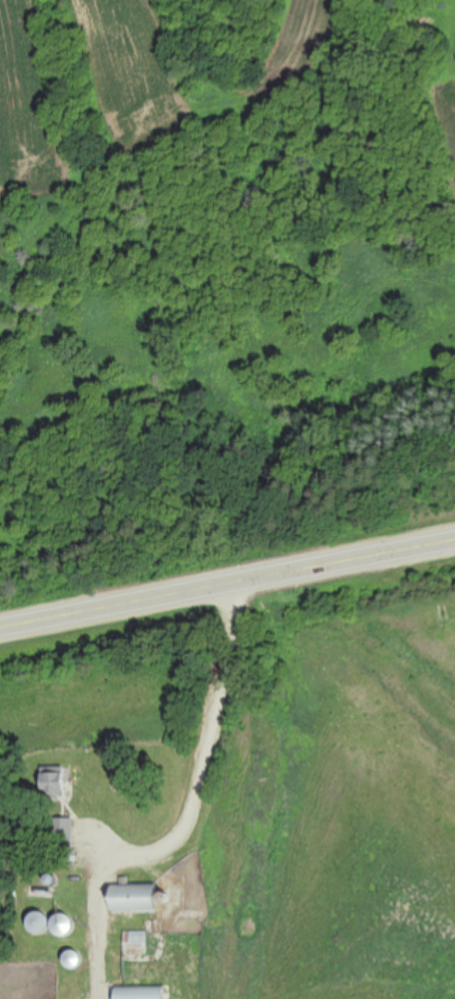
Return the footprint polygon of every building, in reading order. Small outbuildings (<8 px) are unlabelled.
[(65,773),(41,773),(41,799),(65,799),(65,773)] [(74,820),(52,820),(53,863),(74,862),(74,820)] [(156,886),(109,887),(110,913),(159,913),(159,897),(157,897),(156,886)] [(52,929),(56,939),(73,933),(66,915),(47,923),(43,912),(27,918),(34,936),(52,929)] [(125,956),(147,956),(147,933),(125,933),(125,956)] [(79,970),(78,954),(65,955),(66,971),(79,970)] [(114,988),(114,998),(164,998),(164,988),(114,988)]
